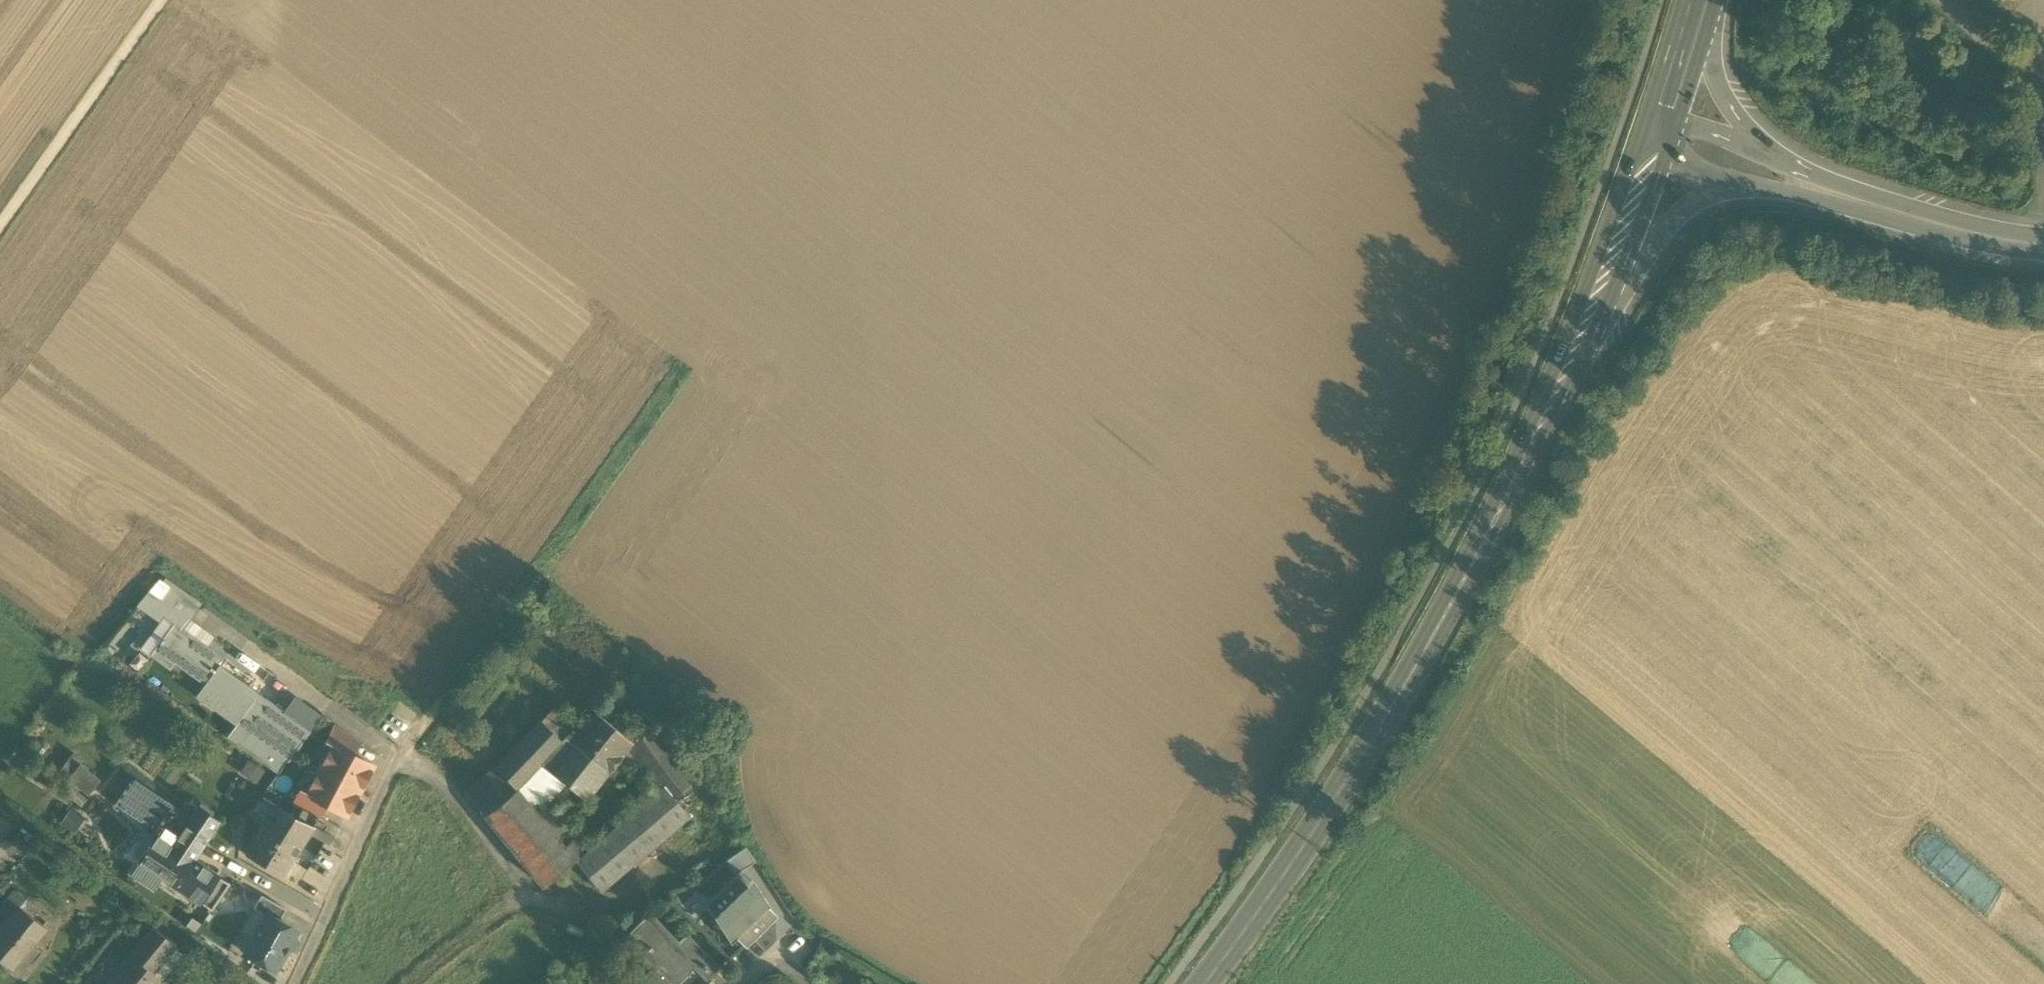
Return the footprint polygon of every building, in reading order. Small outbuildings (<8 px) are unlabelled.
[(159,578),(149,591),(190,620),(200,607),(159,578)] [(175,663),(205,685),(219,665),(224,658),(184,629),(190,620),(149,591),(140,601),(163,617),(140,647),(170,669),(175,663)] [(236,724),(248,732),(287,760),(309,730),(282,710),(219,665),(205,685),(196,696),(236,724)] [(293,695),(282,710),(309,730),(321,714),(293,695)] [(465,792),(485,815),(517,788),(541,764),(560,779),(553,788),(558,792),(565,798),(572,789),(586,800),(608,773),(565,738),(576,725),(575,724),(574,725),(555,706),(496,767),(465,792)] [(565,738),(608,773),(629,746),(633,742),(631,741),(597,712),(582,730),(576,725),(565,738)] [(226,737),(238,745),(248,732),(236,724),(226,737)] [(333,745),(352,755),(359,741),(336,725),(326,743),(333,746),(333,745)] [(653,779),(655,777),(675,765),(648,728),(631,741),(633,742),(629,746),(653,779)] [(277,773),(287,760),(248,732),(238,745),(277,773)] [(333,746),(320,770),(359,790),(372,766),(352,755),(333,745),(333,746)] [(72,753),(57,770),(86,795),(101,779),(72,753)] [(255,781),(263,768),(248,758),(239,771),(255,781)] [(576,859),(587,851),(547,803),(558,792),(553,788),(560,779),(541,764),(517,788),(567,848),(576,859)] [(655,777),(663,786),(674,800),(675,799),(691,787),(675,765),(655,777)] [(346,815),(359,790),(320,770),(308,793),(307,794),(325,804),(346,815)] [(142,827),(155,836),(155,835),(172,846),(198,807),(189,801),(184,808),(188,811),(185,814),(132,778),(116,802),(145,822),(142,827)] [(587,851),(576,859),(575,861),(601,891),(689,816),(675,799),(674,800),(663,786),(587,851)] [(567,848),(517,788),(485,815),(534,875),(567,848)] [(301,790),(294,804),(319,817),(325,804),(307,794),(308,793),(301,790)] [(277,807),(277,805),(261,795),(248,812),(265,823),(246,855),(282,876),(309,834),(314,827),(289,814),(277,807)] [(319,817),(294,804),(289,814),(314,827),(319,817)] [(218,820),(198,807),(172,846),(155,835),(155,836),(138,861),(200,902),(218,876),(192,859),(218,820)] [(333,837),(314,827),(309,834),(329,845),(333,837)] [(25,845),(16,831),(0,842),(0,844),(8,856),(25,845)] [(746,846),(727,860),(735,873),(755,861),(746,846)] [(576,859),(567,848),(534,875),(544,887),(575,861),(576,859)] [(200,902),(211,910),(229,883),(218,876),(200,902)] [(726,927),(743,944),(775,914),(739,877),(711,904),(730,923),(726,927)] [(9,916),(18,905),(20,906),(26,898),(15,889),(0,908),(0,909),(9,916)] [(229,891),(231,910),(247,909),(246,890),(229,891)] [(266,914),(279,921),(286,909),(261,895),(254,909),(266,916),(266,914)] [(707,907),(726,927),(730,923),(711,904),(707,907)] [(18,974),(31,958),(25,953),(46,928),(20,906),(18,905),(9,916),(0,927),(0,959),(12,969),(12,968),(18,974)] [(242,929),(254,936),(266,916),(254,909),(242,929)] [(636,983),(676,983),(674,982),(692,965),(706,979),(719,967),(697,945),(695,947),(684,936),(675,944),(659,927),(662,924),(650,913),(622,940),(634,952),(638,947),(655,965),(635,983),(636,983)] [(244,953),(275,970),(297,932),(279,921),(266,914),(266,916),(254,936),(244,953)] [(153,974),(174,948),(175,949),(176,947),(152,927),(141,941),(142,942),(108,983),(165,983),(153,974)] [(693,968),(678,979),(682,983),(703,983),(705,983),(693,968)]
